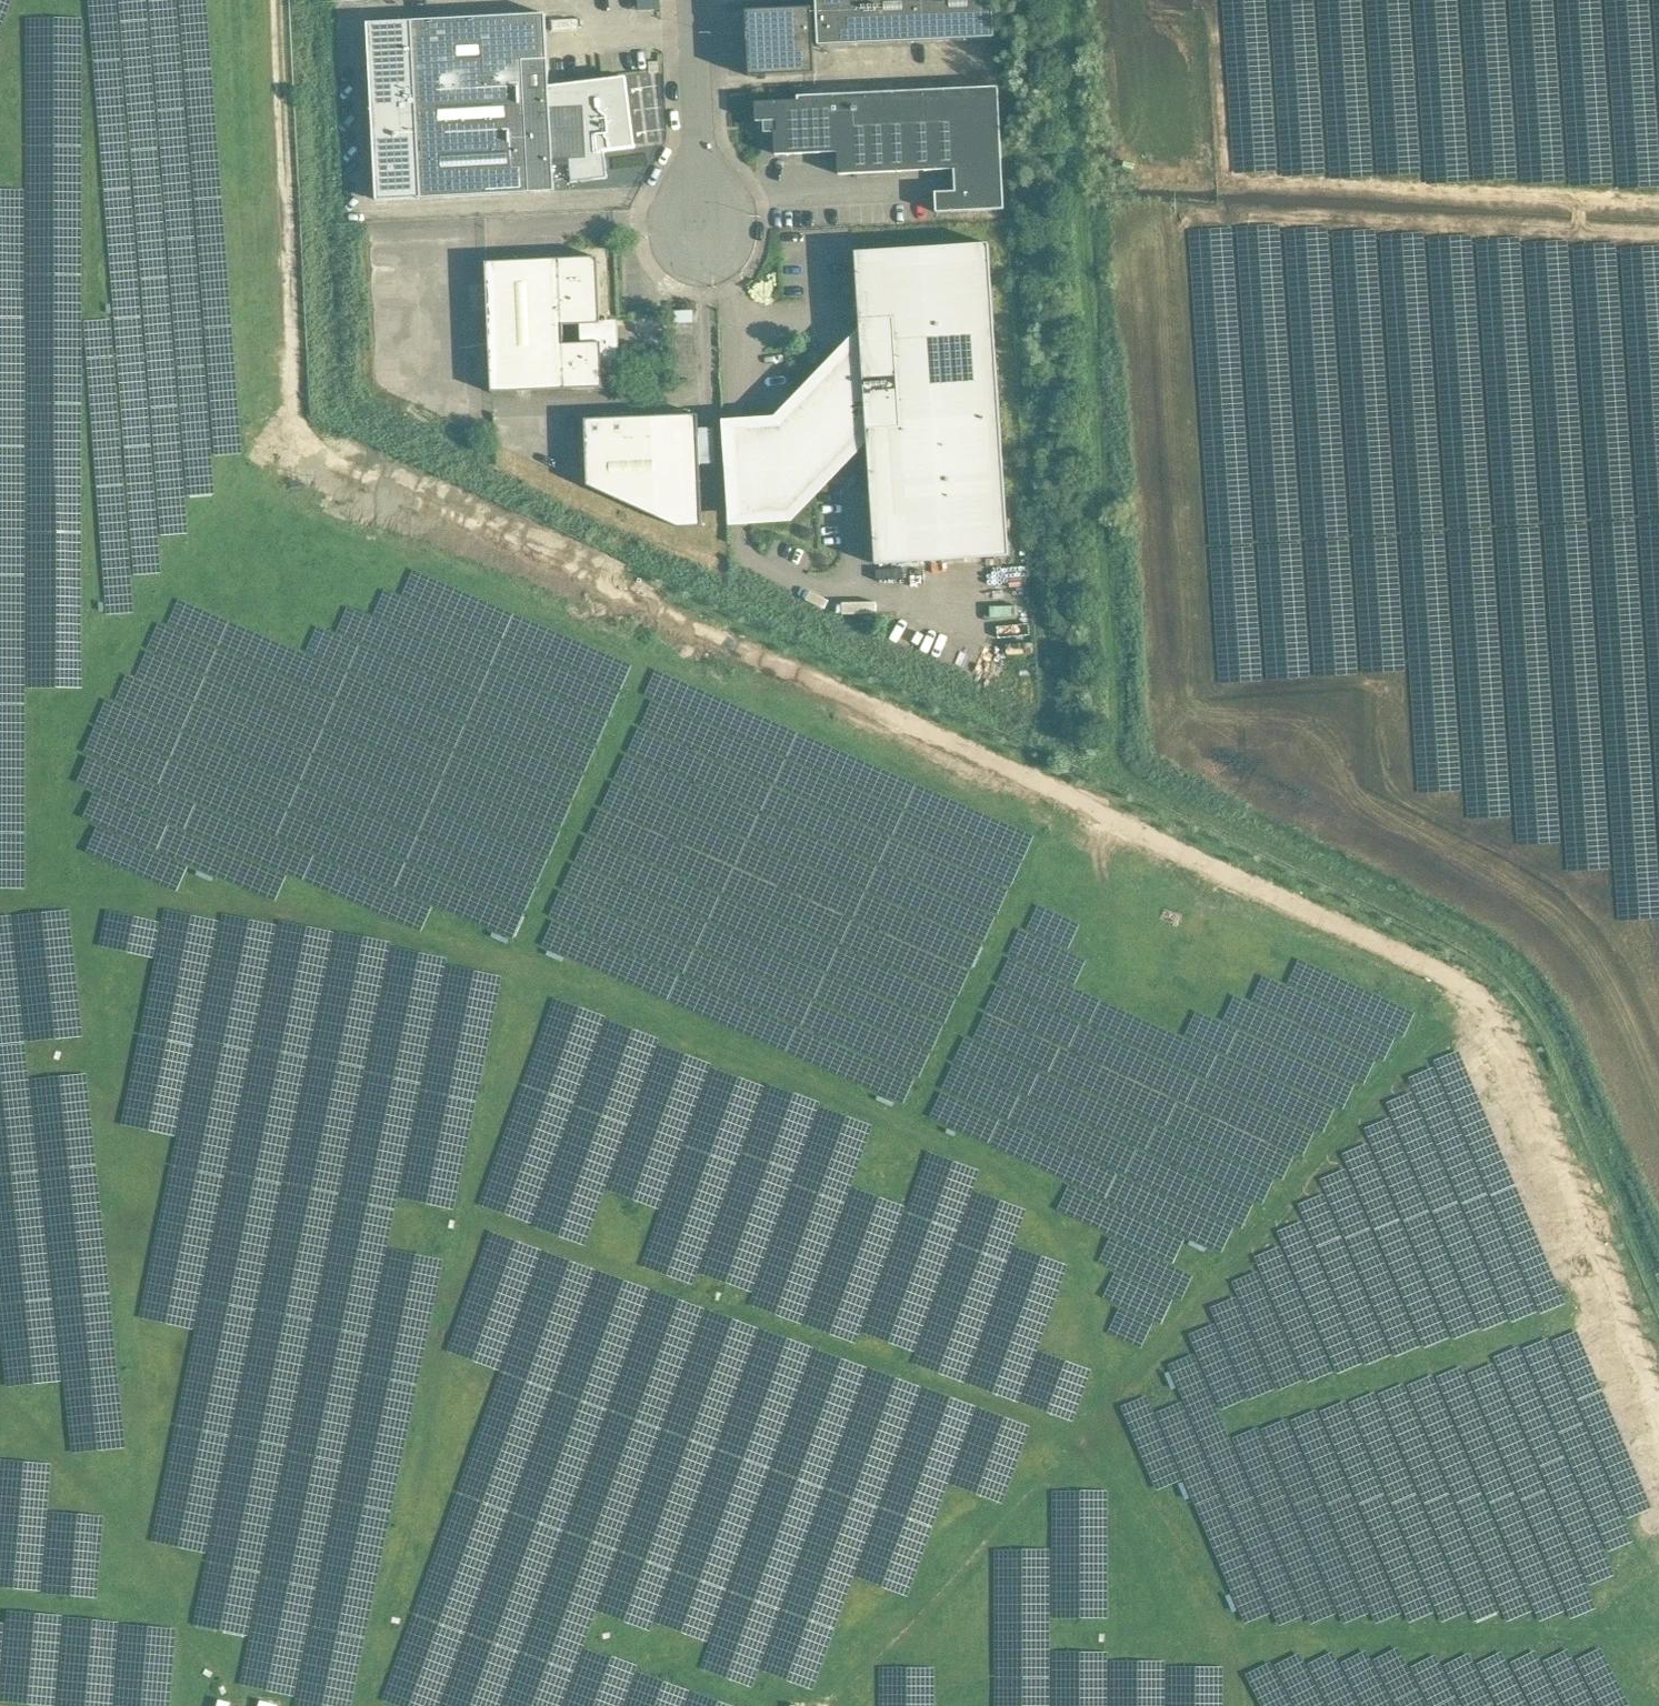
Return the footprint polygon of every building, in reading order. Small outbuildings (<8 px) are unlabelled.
[(747,10),(750,76),(829,73),(828,41),(833,40),(833,45),(996,37),(994,0),(817,0),(818,7),(747,10)] [(626,77),(550,86),(546,13),(412,20),(368,23),(377,201),(421,198),(555,191),(555,183),(572,178),(572,182),(608,178),(604,151),(635,147),(626,77)] [(1000,87),(799,96),(799,100),(756,102),(757,121),(765,121),(766,133),(775,132),(777,155),(839,152),(840,174),(956,169),(956,191),(936,192),(937,212),(1005,209),(1000,87)] [(748,428),(753,515),(789,512),(866,431),(868,430),(877,564),(1010,555),(990,243),(856,252),(862,341),(780,426),(748,428)] [(486,262),(492,393),(604,388),(603,365),(620,365),(618,321),(601,322),(598,257),(486,262)] [(704,527),(701,464),(699,414),(586,419),(589,486),(680,528),(704,527)]
